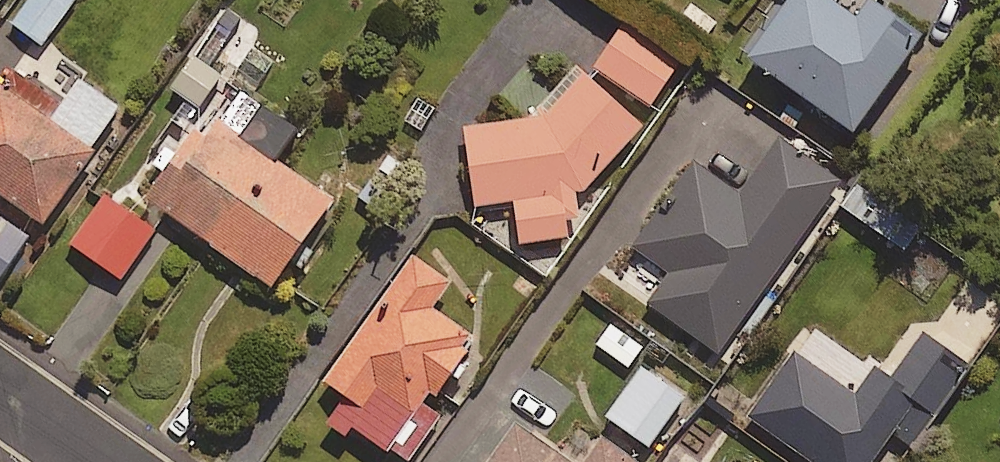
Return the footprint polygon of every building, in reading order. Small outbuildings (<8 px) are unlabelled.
[(78,0),(28,0),(9,26),(44,51),(80,1),(78,0)] [(836,15),(815,0),(802,0),(752,71),(858,145),(926,48),(877,14),(887,0),(846,0),(836,15)] [(680,73),(625,33),(596,72),(651,112),(680,73)] [(224,82),(192,61),(170,95),(202,116),(224,82)] [(10,73),(0,88),(0,200),(45,232),(126,118),(82,86),(64,111),(10,73)] [(571,244),(570,229),(580,228),(577,205),(646,138),(585,81),(544,125),(468,133),(477,212),(517,208),(521,249),(571,244)] [(243,145),(216,127),(210,136),(204,131),(150,207),(276,297),(337,211),(277,169),(299,138),(265,113),(243,145)] [(842,192),(779,146),(740,200),(696,169),(636,252),(672,278),(649,309),(721,360),(842,192)] [(156,238),(108,204),(74,251),(122,286),(156,238)] [(0,221),(0,287),(30,242),(0,221)] [(413,262),(325,388),(348,404),(336,422),(394,461),(413,461),(440,424),(429,417),(477,349),(432,318),(452,289),(413,262)] [(645,350),(610,327),(596,348),(631,371),(645,350)] [(924,343),(893,387),(877,376),(858,403),(794,359),(750,422),(807,461),(880,461),(901,432),(925,449),(975,378),(924,343)] [(688,404),(645,370),(606,420),(650,453),(688,404)] [(518,434),(498,461),(557,461),(518,434)] [(604,449),(595,461),(621,461),(604,449)]
